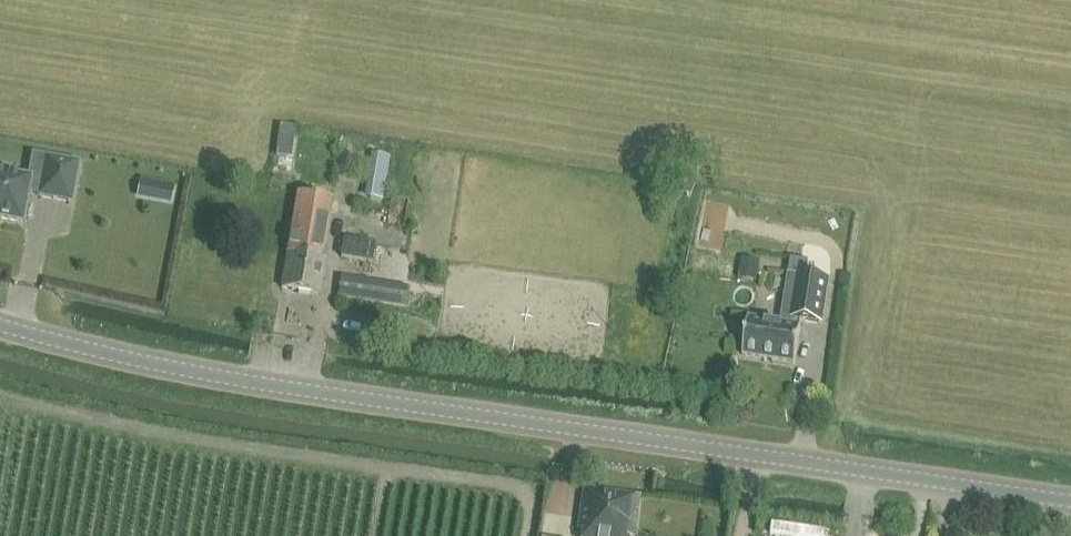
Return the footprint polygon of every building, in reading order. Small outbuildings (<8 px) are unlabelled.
[(45,157),(43,166),(30,164),(28,177),(0,172),(0,217),(21,221),(26,193),(70,200),(76,162),(45,157)] [(171,201),(174,185),(157,182),(155,197),(171,201)] [(324,259),(333,201),(298,195),(283,290),(321,296),(327,260),(324,259)] [(381,229),(383,242),(397,240),(396,227),(381,229)] [(341,257),(372,262),(375,244),(343,239),(341,257)] [(401,256),(376,251),(373,267),(398,272),(401,256)] [(425,259),(409,256),(407,266),(423,270),(425,259)] [(749,318),(743,355),(796,363),(802,320),(822,323),(829,279),(798,274),(791,324),(781,323),(749,318)] [(583,535),(635,535),(641,495),(583,487),(577,529),(584,530),(583,535)]
